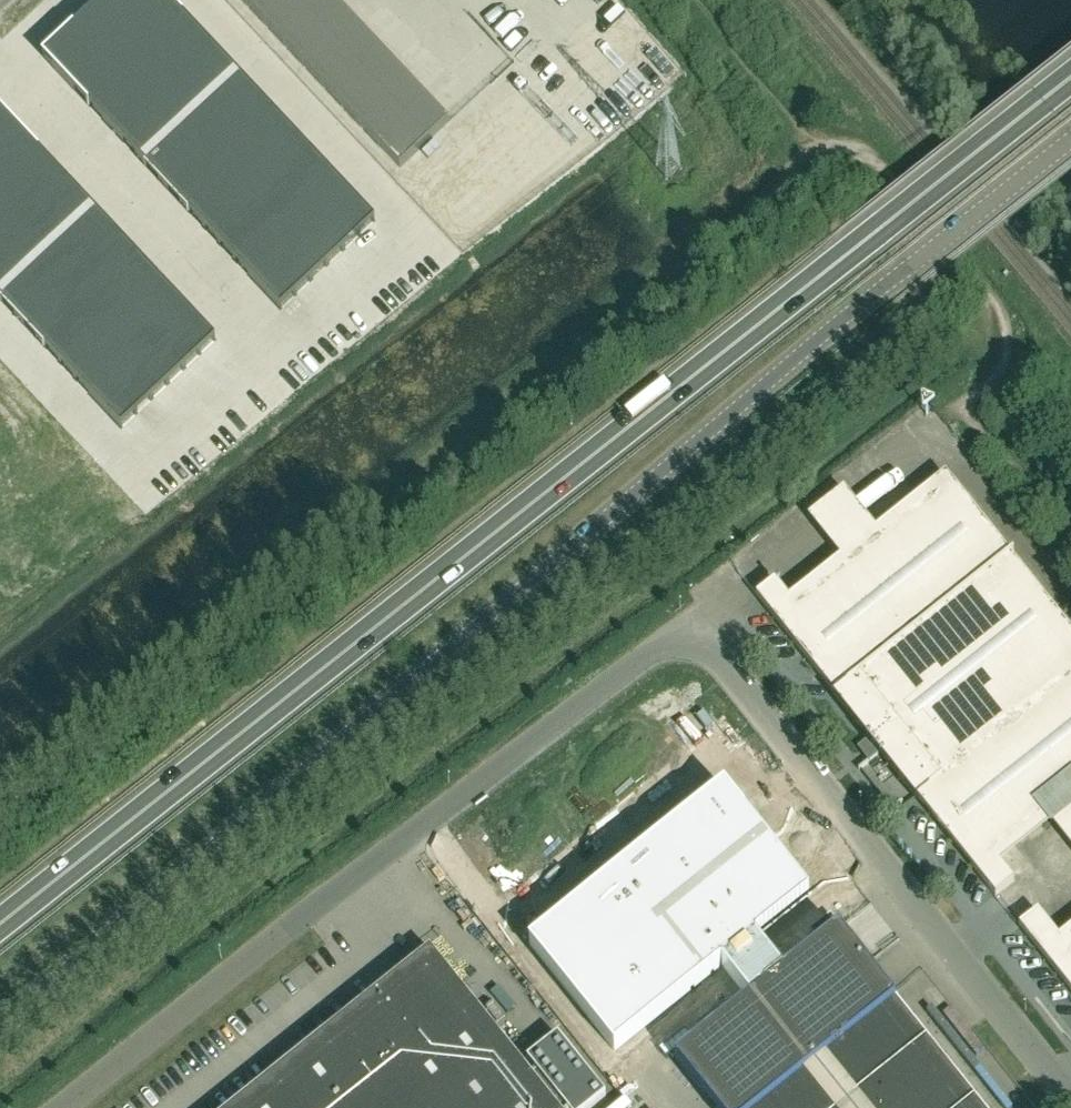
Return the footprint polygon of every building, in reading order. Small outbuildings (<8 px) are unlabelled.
[(119,76),(136,61),(152,45),(109,0),(103,0),(74,27),(119,76)] [(152,45),(183,16),(168,0),(109,0),(152,45)] [(247,6),(266,26),(294,0),(253,0),(247,6)] [(334,1),(333,0),(294,0),(266,26),(285,46),(334,1)] [(304,66),(353,21),(334,1),(285,46),(304,66)] [(166,93),(213,48),(183,16),(152,45),(136,61),(166,93)] [(353,21),(304,66),(323,87),(372,41),(353,21)] [(43,56),(89,105),(119,76),(74,27),(43,56)] [(391,61),(372,41),(323,87),(342,107),(391,61)] [(213,48),(166,93),(190,119),(238,74),(213,48)] [(166,93),(136,61),(119,76),(89,105),(119,137),(166,93)] [(391,61),(342,107),(361,127),(410,81),(391,61)] [(262,100),(238,74),(190,119),(215,145),(262,100)] [(410,81),(361,127),(380,147),(429,102),(410,81)] [(143,163),(190,119),(166,93),(119,137),(143,163)] [(236,168),(284,123),(262,100),(215,145),(236,168)] [(429,102),(380,147),(400,168),(448,123),(429,102)] [(8,181),(39,152),(0,110),(0,172),(8,181)] [(190,119),(143,163),(167,189),(215,145),(190,119)] [(501,146),(517,132),(509,122),(493,136),(501,146)] [(236,168),(252,184),(299,140),(284,123),(236,168)] [(314,156),(299,140),(252,184),(267,200),(314,156)] [(236,168),(215,145),(167,189),(189,212),(236,168)] [(0,189),(0,205),(22,229),(70,184),(39,152),(8,181),(0,189)] [(267,200),(282,217),(329,172),(314,156),(267,200)] [(189,212),(205,229),(252,184),(236,168),(189,212)] [(8,181),(0,172),(0,189),(8,181)] [(345,188),(329,172),(282,217),(297,233),(313,218),(329,203),(345,188)] [(47,255),(94,210),(70,184),(22,229),(47,255)] [(267,200),(252,184),(205,229),(219,245),(267,200)] [(345,188),(329,203),(360,236),(375,221),(345,188)] [(235,261),(282,217),(267,200),(219,245),(235,261)] [(313,218),(344,251),(360,236),(329,203),(313,218)] [(22,229),(0,205),(0,250),(22,229)] [(71,280),(118,236),(94,210),(47,255),(71,280)] [(281,248),(297,233),(282,217),(235,261),(250,277),(264,264),(281,248)] [(313,218),(297,233),(328,265),(344,251),(313,218)] [(22,229),(0,250),(0,298),(47,255),(22,229)] [(297,233),(281,248),(311,281),(328,265),(297,233)] [(92,303),(140,259),(118,236),(71,280),(92,303)] [(264,264),(295,296),(311,281),(281,248),(264,264)] [(24,325),(71,280),(47,255),(0,298),(0,299),(24,325)] [(108,319),(155,275),(140,259),(92,303),(108,319)] [(264,264),(250,277),(281,310),(295,296),(264,264)] [(170,291),(155,275),(108,319),(123,336),(170,291)] [(71,280),(24,325),(45,348),(92,303),(71,280)] [(170,321),(185,307),(170,291),(123,336),(138,352),(154,336),(170,321)] [(92,303),(45,348),(60,364),(108,319),(92,303)] [(185,307),(170,321),(201,354),(216,340),(185,307)] [(60,364),(75,380),(123,336),(108,319),(60,364)] [(154,336),(185,369),(201,354),(170,321),(154,336)] [(123,336),(75,380),(91,396),(106,382),(122,367),(138,352),(123,336)] [(154,336),(138,352),(169,384),(185,369),(154,336)] [(152,400),(169,384),(138,352),(122,367),(152,400)] [(136,415),(152,400),(122,367),(106,382),(136,415)] [(106,382),(91,396),(121,429),(136,415),(106,382)] [(757,595),(835,693),(833,695),(870,741),(869,746),(874,752),(879,753),(916,798),(918,797),(996,895),(1014,881),(992,853),(1070,789),(1070,630),(954,484),(797,609),(775,581),(757,595)] [(1070,989),(1070,952),(1038,911),(1020,925),(1070,989)] [(831,915),(810,931),(819,942),(840,925),(831,915)] [(838,929),(676,1059),(715,1107),(980,1107),(838,929)] [(232,1107),(590,1107),(606,1095),(558,1035),(527,1060),(536,1071),(531,1075),(472,1001),(416,1045),(375,993),(232,1107)]
